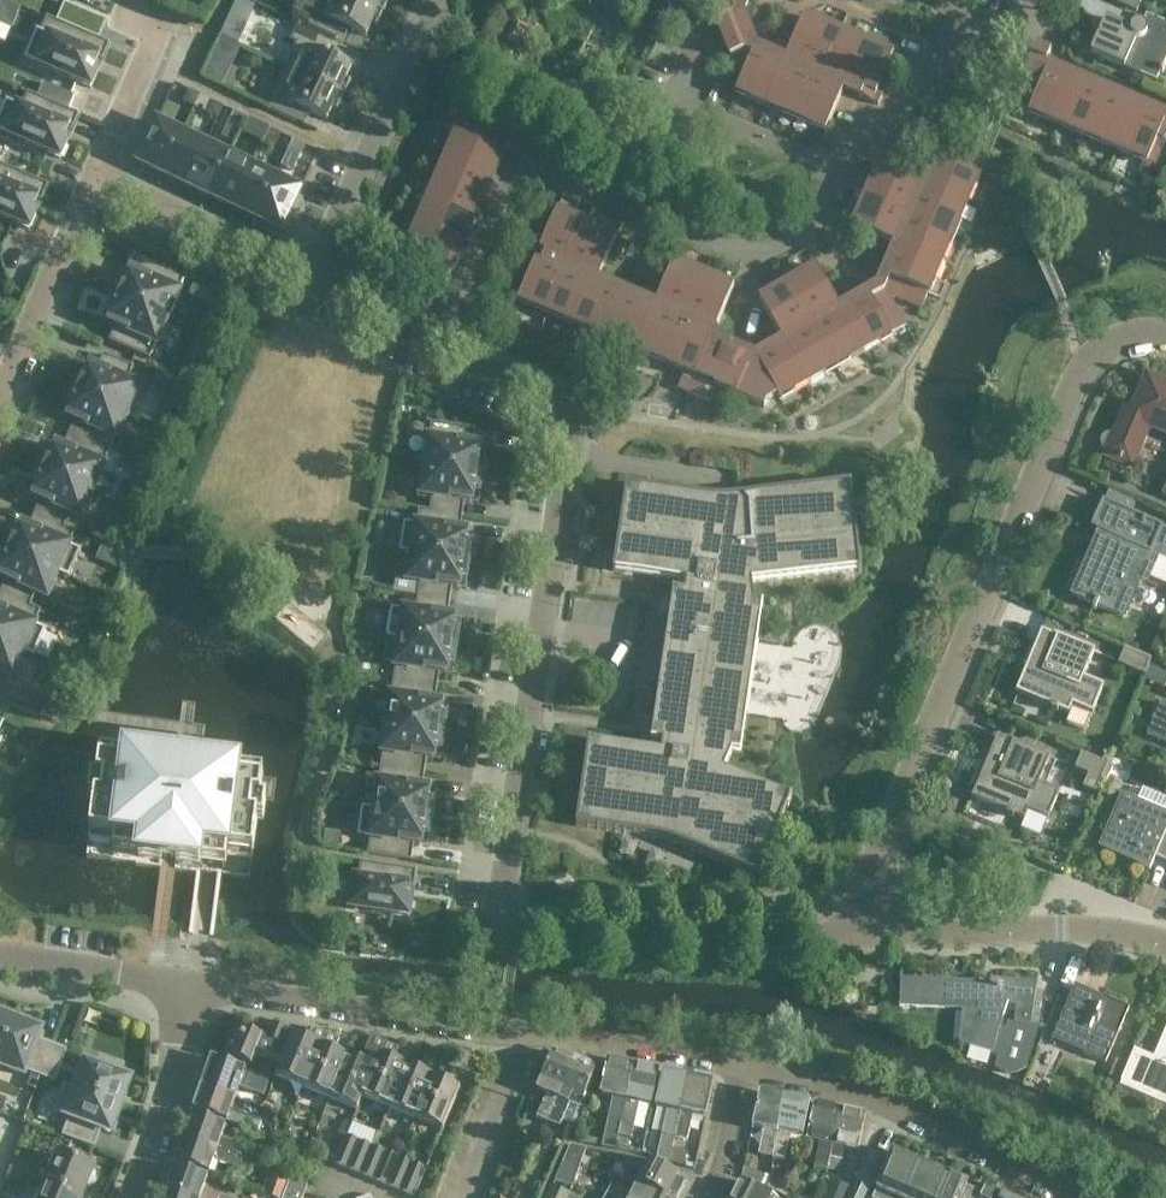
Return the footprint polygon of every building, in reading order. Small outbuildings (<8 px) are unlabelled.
[(20,3),(11,0),(2,0),(0,5),(0,18),(13,23),(20,3)] [(385,11),(360,0),(331,0),(325,14),(317,11),(311,25),(338,37),(344,24),(368,35),(373,23),(378,25),(385,11)] [(385,11),(390,0),(360,0),(385,11)] [(720,33),(730,57),(732,57),(734,62),(746,67),(735,93),(825,132),(843,89),(878,104),(881,96),(875,94),(893,53),(804,15),(786,56),(758,44),(745,12),(750,0),(712,0),(733,9),(731,16),(716,22),(720,33)] [(1139,0),(1112,0),(1112,1),(1136,11),(1141,1),(1139,0)] [(68,5),(62,19),(73,24),(79,10),(68,5)] [(231,14),(221,38),(241,48),(252,23),(231,14)] [(1142,23),(1140,23),(1138,23),(1136,23),(1135,23),(1133,24),(1132,25),(1131,26),(1130,28),(1105,18),(1089,53),(1156,82),(1159,73),(1162,74),(1164,68),(1162,68),(1165,58),(1165,23),(1145,14),(1142,23)] [(36,30),(24,59),(90,88),(98,69),(94,67),(98,59),(102,61),(109,44),(47,17),(40,32),(36,30)] [(287,69),(346,94),(353,80),(348,78),(353,66),(329,56),(334,43),(297,27),(291,42),(297,44),(287,69)] [(1165,137),(1165,113),(1046,62),(1050,53),(1035,46),(1010,103),(1147,163),(1147,162),(1154,164),(1165,137)] [(276,94),(279,95),(273,110),(300,121),(306,108),(330,119),(334,107),(340,109),(346,94),(287,69),(276,94)] [(43,82),(37,98),(71,112),(78,97),(43,82)] [(194,106),(198,95),(188,91),(185,98),(186,102),(194,106)] [(0,114),(0,133),(59,159),(68,140),(63,138),(67,130),(71,132),(78,115),(27,93),(21,108),(6,101),(0,114)] [(217,117),(222,106),(212,102),(208,109),(210,114),(217,117)] [(235,114),(230,124),(240,128),(245,119),(235,114)] [(464,114),(461,121),(460,120),(409,240),(410,240),(402,259),(434,273),(430,283),(445,289),(512,134),(464,114)] [(249,119),(242,134),(262,143),(269,129),(249,119)] [(156,123),(137,162),(161,173),(180,134),(156,123)] [(270,131),(263,144),(273,149),(280,135),(270,131)] [(161,173),(185,185),(204,146),(180,134),(161,173)] [(293,142),(287,154),(297,158),(302,146),(293,142)] [(185,185),(209,196),(227,157),(204,146),(185,185)] [(895,297),(922,309),(929,293),(930,294),(980,175),(938,157),(941,151),(934,148),(919,183),(877,165),(851,226),(893,244),(879,275),(876,283),(872,286),(838,305),(816,266),(758,298),(781,338),(754,353),(777,396),(779,401),(892,336),(891,334),(906,326),(891,301),(895,297)] [(209,196),(232,207),(251,168),(227,157),(209,196)] [(29,229),(37,210),(33,209),(36,200),(41,202),(48,186),(0,165),(0,217),(29,229)] [(251,168),(232,207),(256,219),(275,180),(251,168)] [(280,230),(299,191),(275,180),(256,219),(280,230)] [(599,277),(611,248),(617,236),(556,210),(540,249),(528,244),(522,256),(534,262),(517,301),(664,363),(669,366),(691,375),(685,391),(707,400),(714,384),(764,406),(766,402),(777,396),(754,353),(733,344),(721,338),(716,328),(729,297),(734,286),(673,260),(668,272),(656,301),(599,277)] [(115,296),(167,319),(179,292),(178,292),(184,278),(144,260),(138,275),(132,272),(127,282),(122,280),(115,296)] [(167,319),(115,296),(108,312),(113,315),(109,325),(115,327),(108,341),(148,359),(155,345),(156,345),(167,319)] [(74,391),(127,413),(138,387),(126,382),(133,368),(103,355),(97,369),(91,367),(87,377),(81,375),(74,391)] [(1121,422),(1115,434),(1110,433),(1106,433),(1102,437),(1100,441),(1100,446),(1103,450),(1101,457),(1129,469),(1135,453),(1148,424),(1165,432),(1165,385),(1148,377),(1131,416),(1124,413),(1121,422)] [(127,413),(74,391),(67,407),(73,409),(68,419),(74,421),(68,435),(109,452),(114,439),(115,439),(127,413)] [(423,468),(480,476),(482,459),(477,458),(478,447),(472,446),(474,431),(431,424),(429,440),(428,440),(423,468)] [(109,452),(68,435),(63,448),(57,446),(52,456),(47,454),(40,470),(92,492),(104,466),(103,466),(109,452)] [(480,476),(423,468),(419,496),(432,498),(430,512),(461,517),(464,502),(470,503),(471,492),(477,493),(480,476)] [(92,492),(40,470),(33,486),(39,488),(34,498),(40,501),(34,514),(64,527),(70,513),(81,518),(92,492)] [(1140,582),(1147,585),(1150,578),(1165,585),(1165,529),(1129,513),(1134,501),(1107,490),(1091,529),(1109,537),(1096,567),(1086,562),(1072,594),(1126,617),(1140,582)] [(849,499),(736,512),(737,518),(736,518),(734,518),(732,518),(731,518),(726,518),(723,518),(722,518),(720,518),(719,518),(718,518),(717,518),(716,518),(715,518),(714,518),(712,518),(711,518),(709,518),(708,518),(706,518),(705,518),(703,518),(703,517),(702,517),(700,517),(701,512),(624,501),(611,587),(613,588),(614,586),(684,597),(685,597),(683,608),(672,606),(651,755),(662,757),(660,768),(589,758),(589,756),(587,756),(575,843),(651,853),(657,855),(661,855),(667,857),(671,858),(677,860),(680,861),(686,863),(757,894),(791,813),(790,812),(789,814),(723,785),(731,767),(739,768),(745,729),(747,729),(757,658),(755,658),(761,619),(752,618),(750,597),(856,585),(858,584),(858,586),(860,586),(849,499)] [(411,553),(467,562),(469,544),(464,544),(465,533),(459,532),(461,517),(430,512),(418,511),(416,525),(403,523),(399,553),(410,554),(411,553)] [(64,527),(34,514),(28,528),(22,526),(18,536),(13,534),(6,550),(57,572),(69,577),(81,550),(69,545),(75,531),(64,527)] [(29,607),(34,594),(45,599),(57,572),(6,550),(0,563),(0,566),(4,568),(0,577),(0,578),(5,581),(0,593),(0,594),(29,607)] [(417,598),(449,603),(451,588),(457,589),(459,578),(464,579),(467,562),(411,553),(410,554),(406,581),(419,583),(417,598)] [(0,594),(0,642),(23,652),(23,653),(34,658),(45,631),(34,626),(39,612),(29,607),(0,594)] [(449,603),(417,598),(414,612),(390,609),(386,638),(398,640),(398,639),(454,647),(457,630),(451,629),(453,618),(446,617),(449,603)] [(1083,678),(1094,652),(1094,651),(1071,641),(1071,642),(1057,636),(1056,637),(1041,630),(1032,651),(1031,651),(1029,656),(1030,656),(1015,692),(1051,706),(1050,709),(1057,712),(1058,709),(1068,714),(1072,705),(1092,713),(1103,686),(1083,678)] [(392,682),(436,688),(438,674),(444,675),(446,664),(451,665),(454,647),(398,639),(398,640),(393,667),(394,667),(392,682)] [(5,691),(11,678),(12,678),(23,653),(23,652),(0,642),(0,690),(5,692),(5,691)] [(1124,649),(1118,664),(1145,676),(1151,660),(1124,649)] [(385,724),(441,733),(444,715),(438,715),(440,704),(434,703),(436,688),(392,682),(390,696),(389,696),(385,724)] [(10,694),(27,701),(31,694),(13,686),(10,694)] [(1146,735),(1165,743),(1165,705),(1160,702),(1146,735)] [(441,733),(385,724),(381,753),(382,753),(379,767),(423,774),(425,759),(431,760),(433,749),(439,750),(441,733)] [(1046,786),(1056,761),(1057,759),(1027,747),(1012,741),(1012,742),(997,736),(988,757),(987,757),(985,762),(986,763),(971,797),(1007,812),(1006,815),(1012,818),(1014,815),(1024,819),(1028,810),(1048,819),(1059,792),(1046,786)] [(184,762),(175,760),(144,756),(144,757),(101,751),(87,856),(139,862),(138,864),(167,868),(199,872),(199,870),(210,872),(250,877),(264,772),(184,762)] [(1080,753),(1074,769),(1088,774),(1082,788),(1096,793),(1108,764),(1080,753)] [(423,774),(379,767),(377,782),(376,782),(372,809),(372,810),(428,818),(431,801),(425,800),(427,789),(421,788),(423,774)] [(1149,870),(1155,856),(1165,861),(1165,798),(1143,788),(1136,803),(1122,796),(1100,846),(1133,861),(1132,863),(1149,870)] [(366,854),(410,860),(412,845),(418,846),(420,835),(426,836),(428,818),(372,810),(372,809),(360,807),(356,837),(369,839),(366,854)] [(415,871),(359,863),(357,878),(353,878),(348,909),(408,918),(411,897),(406,897),(407,888),(412,888),(415,871)] [(1014,1073),(1019,1072),(1021,1071),(1024,1069),(1025,1067),(1026,1065),(1027,1064),(1036,1031),(1002,1021),(1007,1003),(1016,1005),(1013,1023),(1033,1027),(1035,984),(989,979),(989,985),(901,979),(899,1006),(962,1010),(959,1043),(992,1053),(991,1058),(992,1061),(993,1064),(994,1066),(996,1067),(998,1069),(1000,1071),(1005,1072),(1008,1073),(1010,1073),(1014,1073)] [(1081,1052),(1105,1063),(1129,1008),(1075,984),(1055,1030),(1085,1043),(1081,1052)] [(16,1020),(0,1014),(0,1061),(16,1020)] [(16,1020),(0,1061),(0,1065),(25,1075),(27,1070),(41,1076),(53,1044),(39,1039),(42,1030),(16,1020)] [(223,1053),(250,1065),(256,1053),(281,1063),(293,1035),(266,1024),(261,1037),(234,1026),(223,1053)] [(293,1035),(281,1063),(276,1076),(303,1088),(326,1034),(312,1028),(311,1029),(313,1030),(308,1042),(293,1035)] [(326,1034),(303,1088),(329,1098),(346,1057),(332,1051),(337,1040),(339,1041),(339,1039),(326,1034)] [(346,1057),(329,1098),(357,1110),(362,1097),(385,1042),(371,1036),(364,1051),(366,1052),(361,1063),(346,1057)] [(385,1042),(362,1097),(388,1108),(406,1066),(391,1060),(396,1048),(398,1049),(398,1048),(385,1042)] [(53,1044),(41,1076),(56,1082),(70,1050),(53,1044)] [(1160,1063),(1134,1052),(1121,1083),(1165,1102),(1165,1048),(1160,1063)] [(548,1123),(576,1057),(568,1054),(566,1057),(552,1052),(536,1090),(546,1094),(536,1117),(548,1123)] [(86,1062),(76,1088),(76,1089),(121,1106),(131,1079),(121,1076),(125,1065),(100,1055),(96,1066),(86,1062)] [(576,1057),(548,1123),(559,1127),(569,1103),(581,1108),(599,1062),(581,1055),(579,1058),(576,1057)] [(211,1057),(201,1086),(235,1097),(239,1086),(263,1095),(269,1078),(211,1057)] [(612,1098),(601,1146),(615,1149),(617,1136),(618,1136),(633,1064),(607,1058),(602,1083),(599,1095),(612,1098)] [(406,1066),(388,1108),(415,1119),(438,1064),(424,1059),(423,1060),(425,1061),(421,1073),(406,1066)] [(442,1130),(459,1089),(445,1083),(449,1071),(451,1071),(452,1070),(438,1064),(415,1119),(442,1130)] [(633,1064),(618,1136),(631,1138),(638,1104),(650,1106),(658,1069),(633,1064)] [(667,1110),(656,1158),(668,1161),(688,1076),(662,1070),(654,1107),(667,1110)] [(692,1115),(705,1118),(713,1081),(688,1076),(672,1147),(668,1161),(679,1164),(685,1138),(687,1139),(692,1115)] [(111,1132),(121,1106),(76,1089),(76,1088),(65,1084),(55,1110),(71,1116),(64,1135),(95,1146),(102,1129),(111,1132)] [(265,1125),(261,1124),(261,1122),(230,1111),(235,1097),(201,1086),(192,1109),(262,1134),(265,1125)] [(772,1157),(786,1097),(759,1091),(751,1127),(763,1130),(758,1154),(772,1157)] [(786,1097),(772,1157),(785,1160),(790,1136),(803,1139),(810,1102),(786,1097)] [(813,1169),(826,1171),(840,1108),(815,1103),(807,1140),(819,1142),(813,1169)] [(857,1151),(865,1114),(840,1108),(826,1171),(823,1185),(836,1188),(845,1148),(857,1151)] [(183,1137),(252,1162),(256,1150),(221,1138),(225,1125),(191,1113),(183,1137)] [(345,1136),(336,1157),(334,1162),(347,1168),(358,1141),(345,1136)] [(252,1162),(183,1137),(174,1161),(209,1173),(213,1161),(248,1173),(252,1162)] [(347,1168),(361,1173),(372,1147),(358,1141),(347,1168)] [(570,1144),(564,1158),(580,1164),(586,1148),(570,1144)] [(361,1173),(374,1179),(385,1153),(372,1147),(361,1173)] [(921,1163),(892,1150),(872,1197),(905,1197),(921,1163)] [(374,1179),(388,1184),(399,1158),(385,1153),(374,1179)] [(884,1159),(870,1153),(855,1186),(869,1192),(884,1159)] [(46,1184),(82,1197),(94,1168),(58,1154),(51,1172),(14,1158),(9,1169),(26,1176),(26,1175),(36,1180),(46,1184)] [(668,1197),(677,1197),(686,1180),(649,1161),(630,1157),(628,1166),(643,1171),(637,1182),(638,1182),(668,1197)] [(388,1184),(401,1190),(412,1164),(399,1158),(388,1184)] [(564,1158),(554,1180),(573,1186),(580,1164),(564,1158)] [(905,1197),(938,1197),(948,1175),(921,1163),(905,1197)] [(415,1196),(426,1170),(412,1164),(401,1190),(415,1196)] [(203,1189),(207,1177),(173,1165),(165,1189),(191,1197),(230,1197),(203,1189)] [(768,1176),(744,1167),(742,1176),(764,1185),(766,1186),(768,1176)] [(26,1176),(9,1169),(5,1180),(21,1187),(26,1176)] [(290,1177),(274,1171),(265,1197),(269,1197),(282,1197),(290,1177)] [(305,1192),(305,1191),(309,1182),(290,1175),(290,1177),(282,1197),(303,1197),(305,1192)] [(938,1197),(969,1197),(973,1190),(965,1187),(967,1183),(948,1175),(938,1197)] [(768,1176),(766,1186),(788,1197),(792,1197),(794,1188),(791,1187),(790,1188),(771,1178),(768,1176)] [(36,1180),(31,1191),(41,1195),(40,1197),(82,1197),(46,1184),(36,1180)] [(730,1197),(773,1197),(739,1181),(730,1197)] [(615,1197),(668,1197),(638,1182),(637,1182),(631,1194),(611,1184),(606,1194),(615,1197)] [(546,1197),(563,1197),(566,1192),(551,1185),(546,1197)] [(165,1189),(162,1197),(191,1197),(165,1189)] [(1002,1189),(998,1197),(1020,1197),(1002,1189)]
